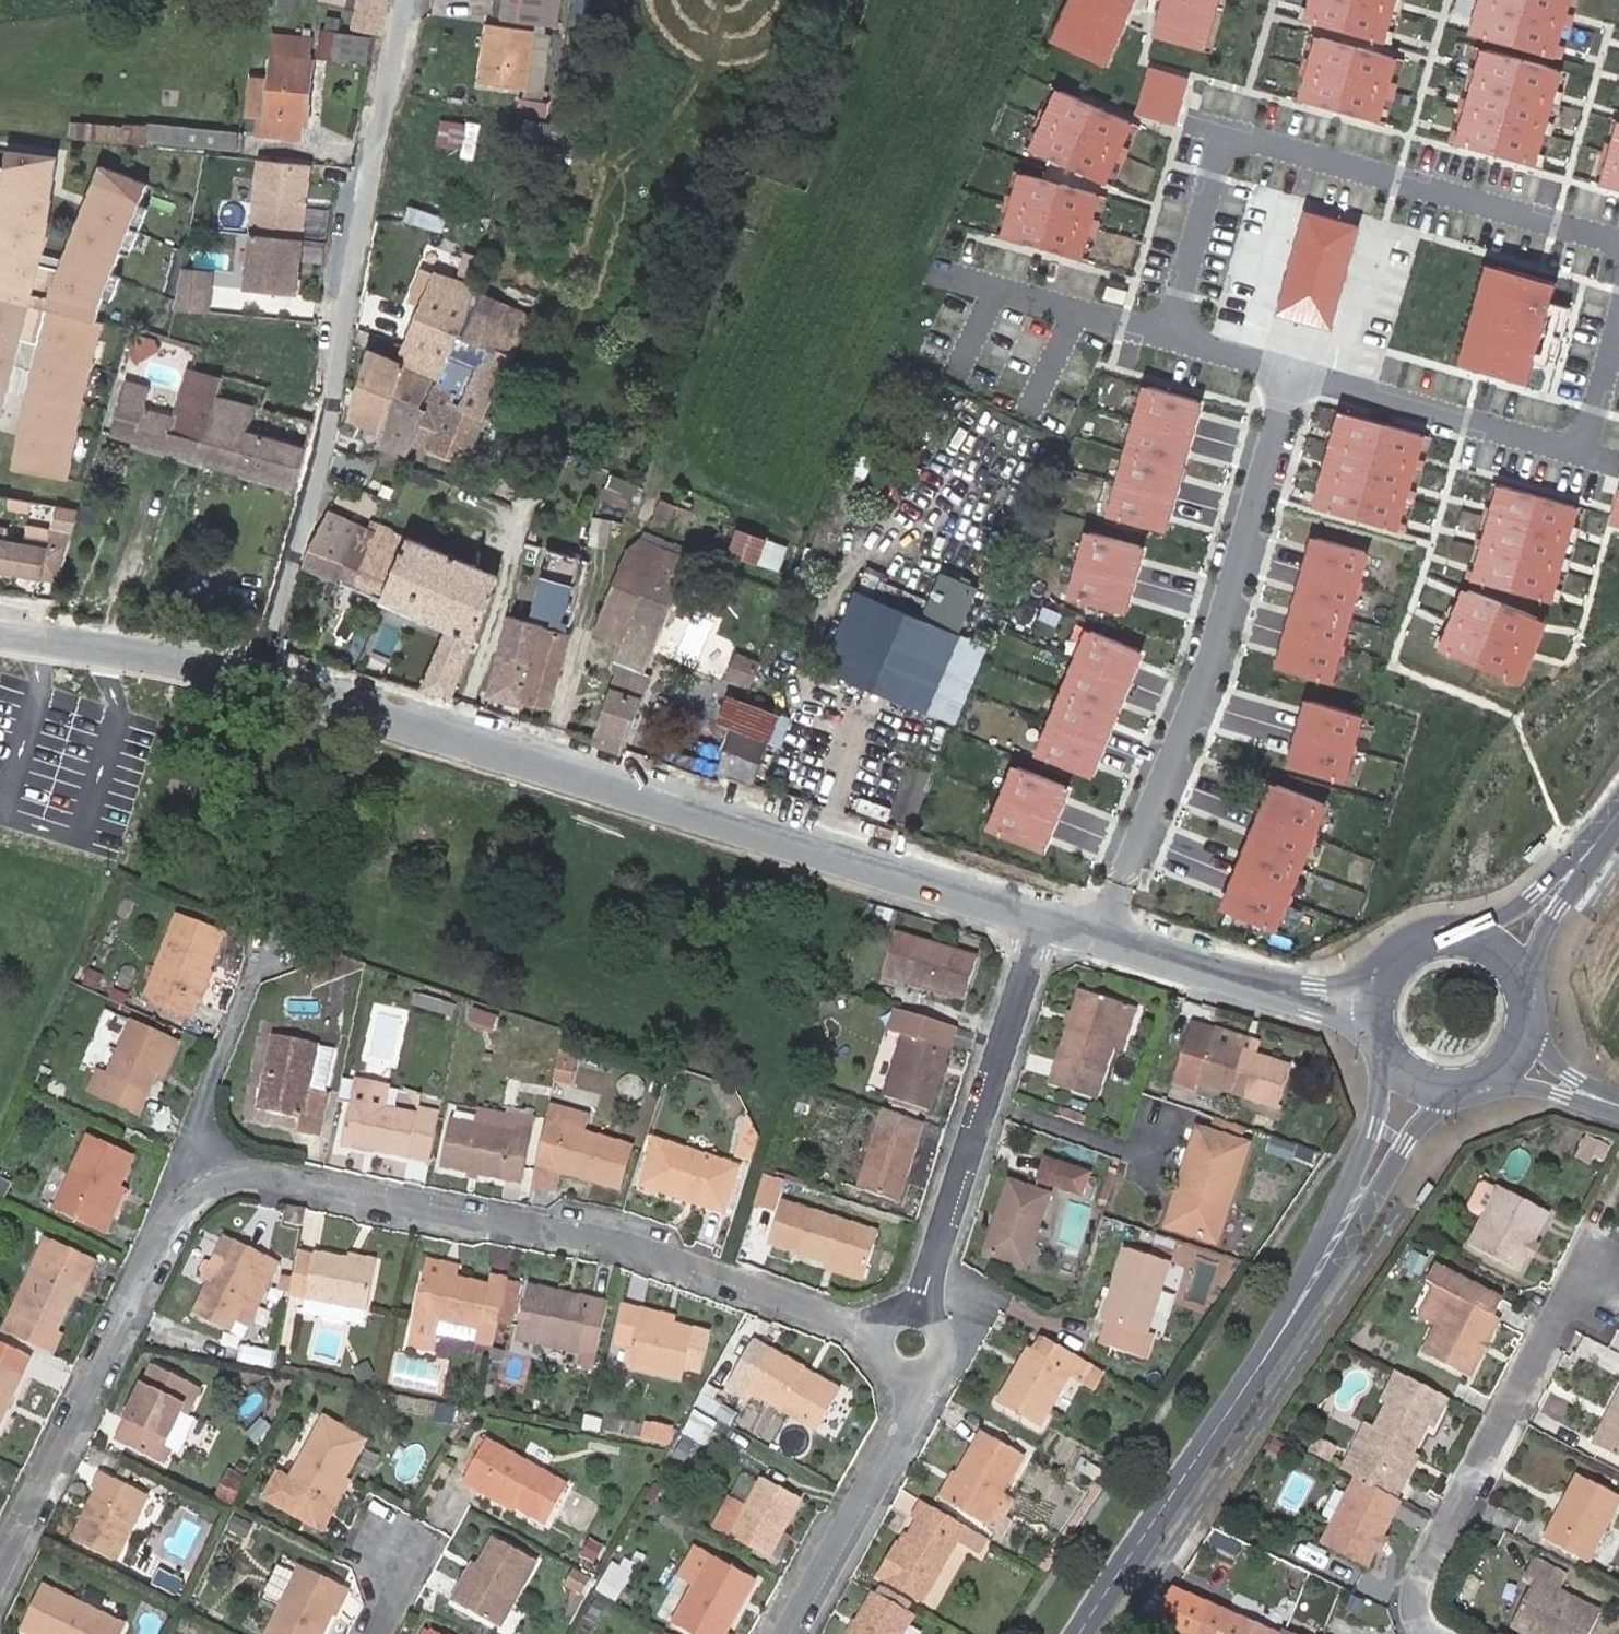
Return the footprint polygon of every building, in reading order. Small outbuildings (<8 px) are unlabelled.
[(500,18),(556,27),(560,0),(503,0),(500,18)] [(1051,39),(1107,63),(1135,0),(1069,0),(1051,39)] [(1152,36),(1203,50),(1217,0),(1162,0),(1152,36)] [(1308,26),(1384,46),(1396,0),(1315,0),(1308,26)] [(1569,0),(1481,0),(1469,41),(1553,64),(1572,1),(1569,0)] [(384,7),(377,5),(357,2),(355,14),(352,34),(374,37),(379,37),(384,7)] [(541,92),(550,33),(485,23),(476,82),(541,92)] [(374,37),(352,34),(326,30),(322,55),(371,63),(374,37)] [(268,59),(295,62),(297,46),(270,43),(268,59)] [(1398,66),(1318,44),(1300,105),(1380,127),(1398,66)] [(1560,79),(1482,57),(1456,149),(1535,170),(1560,79)] [(315,64),(295,62),(268,59),(259,120),(268,121),(266,135),(293,139),(295,125),(304,126),(315,64)] [(1188,86),(1148,74),(1135,120),(1174,132),(1188,86)] [(1129,120),(1055,87),(1028,146),(1102,179),(1129,120)] [(444,116),(438,144),(477,152),(483,125),(444,116)] [(127,126),(75,120),(72,134),(125,140),(127,126)] [(228,149),(230,133),(144,123),(142,139),(228,149)] [(1602,191),(1618,195),(1618,130),(1602,191)] [(58,156),(7,150),(0,215),(0,415),(3,415),(13,372),(34,287),(44,237),(48,177),(57,178),(58,156)] [(310,165),(261,160),(253,233),(255,233),(303,239),(310,165)] [(16,458),(13,458),(10,471),(61,481),(80,386),(105,316),(156,187),(100,165),(86,200),(93,202),(57,294),(32,377),(16,458)] [(52,238),(57,178),(48,177),(44,237),(34,287),(13,372),(32,377),(57,294),(43,290),(52,238)] [(1101,203),(1021,181),(1004,242),(1084,264),(1101,203)] [(1355,228),(1303,213),(1274,313),(1327,328),(1355,228)] [(303,239),(255,233),(249,289),(298,295),(304,239),(303,239)] [(373,250),(369,269),(381,273),(387,255),(373,250)] [(476,297),(477,292),(467,289),(473,272),(449,262),(442,280),(425,273),(416,298),(426,301),(401,365),(376,354),(352,419),(383,428),(394,400),(424,412),(436,378),(444,382),(462,335),(476,297)] [(1554,287),(1491,269),(1464,364),(1527,382),(1554,287)] [(207,313),(209,274),(183,271),(174,310),(207,313)] [(532,320),(476,297),(462,335),(512,354),(518,356),(532,320)] [(512,354),(462,335),(444,382),(436,378),(424,412),(413,441),(470,462),(512,354)] [(123,380),(111,443),(306,481),(314,442),(256,431),(261,402),(227,395),(231,374),(188,366),(183,392),(123,380)] [(1205,398),(1147,382),(1112,513),(1171,528),(1205,398)] [(382,445),(408,455),(413,441),(424,412),(394,400),(383,428),(387,430),(382,445)] [(1422,433),(1339,411),(1315,502),(1399,523),(1422,433)] [(396,479),(358,465),(352,481),(390,495),(396,479)] [(1575,506),(1492,482),(1465,578),(1547,602),(1575,506)] [(690,511),(661,501),(652,525),(681,536),(690,511)] [(57,530),(78,532),(80,507),(59,505),(57,530)] [(424,692),(454,700),(501,572),(376,521),(372,531),(328,512),(304,567),(306,570),(450,626),(424,692)] [(612,519),(592,515),(588,545),(607,548),(612,519)] [(64,579),(70,534),(33,529),(31,541),(13,538),(14,525),(0,523),(0,570),(64,579)] [(745,530),(739,555),(784,566),(790,540),(745,530)] [(1142,546),(1082,532),(1067,598),(1126,611),(1142,546)] [(1363,551),(1308,536),(1272,667),(1327,682),(1363,551)] [(609,657),(619,661),(664,551),(640,539),(625,550),(596,628),(617,636),(609,657)] [(565,633),(584,559),(531,545),(493,697),(525,704),(529,690),(534,667),(547,669),(563,672),(573,636),(565,633)] [(652,675),(698,565),(664,551),(619,661),(646,673),(652,675)] [(1538,617),(1467,589),(1441,652),(1512,680),(1538,617)] [(958,640),(852,596),(819,674),(837,682),(925,718),(958,640)] [(1084,628),(1032,753),(1089,777),(1142,651),(1084,628)] [(980,650),(958,640),(925,718),(947,728),(980,650)] [(608,690),(637,700),(646,673),(619,661),(618,664),(608,690)] [(727,687),(751,694),(760,670),(736,662),(727,687)] [(541,693),(547,669),(534,667),(529,690),(541,693)] [(529,690),(525,704),(554,710),(563,672),(547,669),(541,693),(529,690)] [(837,682),(819,674),(814,686),(833,693),(837,682)] [(608,690),(594,743),(623,752),(641,701),(637,700),(608,690)] [(781,713),(727,694),(717,723),(771,742),(781,713)] [(1356,713),(1300,701),(1285,766),(1341,779),(1356,713)] [(721,776),(751,787),(764,743),(737,733),(721,776)] [(1074,789),(1017,767),(992,834),(1050,853),(1074,789)] [(1323,802),(1277,784),(1226,911),(1272,930),(1323,802)] [(224,941),(185,924),(151,1001),(188,1018),(224,941)] [(885,975),(965,1002),(981,959),(922,938),(900,931),(885,975)] [(346,972),(350,962),(335,956),(320,955),(314,956),(297,960),(301,976),(326,968),(329,976),(346,972)] [(1078,990),(1056,1061),(1044,1096),(1078,1107),(1090,1073),(1099,1076),(1123,1005),(1078,990)] [(459,1009),(413,1000),(411,1014),(456,1023),(459,1009)] [(956,1027),(896,1008),(888,1030),(903,1035),(885,1094),(928,1107),(947,1048),(949,1049),(956,1027)] [(172,1043),(132,1025),(107,1080),(97,1075),(89,1096),(139,1117),(156,1077),(172,1043)] [(1215,1028),(1213,1035),(1260,1050),(1262,1043),(1215,1028)] [(279,1074),(272,1113),(294,1117),(291,1133),(317,1137),(326,1093),(321,1092),(311,1090),(316,1064),(321,1041),(277,1034),(269,1072),(279,1074)] [(1260,1050),(1213,1035),(1209,1049),(1176,1038),(1160,1089),(1192,1099),(1199,1078),(1278,1104),(1294,1061),(1260,1050)] [(179,1046),(172,1043),(156,1077),(163,1081),(179,1046)] [(577,1079),(577,1053),(562,1053),(562,1079),(577,1079)] [(311,1090),(321,1092),(327,1066),(316,1064),(311,1090)] [(261,1112),(272,1113),(279,1074),(269,1072),(261,1112)] [(377,1158),(428,1168),(438,1119),(354,1103),(346,1142),(379,1149),(377,1158)] [(442,1167),(526,1182),(537,1129),(516,1125),(517,1115),(471,1106),(467,1125),(450,1121),(442,1167)] [(549,1106),(533,1183),(551,1188),(555,1168),(556,1161),(594,1173),(592,1179),(614,1186),(626,1147),(583,1133),(588,1118),(549,1106)] [(915,1135),(921,1117),(885,1106),(859,1186),(896,1198),(903,1178),(910,1180),(924,1138),(915,1135)] [(731,1152),(750,1157),(757,1131),(757,1130),(744,1114),(731,1152)] [(1191,1184),(1178,1222),(1221,1238),(1254,1143),(1198,1126),(1182,1181),(1191,1184)] [(107,1214),(118,1190),(133,1161),(91,1142),(59,1213),(108,1234),(115,1218),(107,1214)] [(376,1163),(377,1158),(379,1149),(346,1142),(343,1157),(376,1163)] [(737,1171),(661,1145),(646,1190),(722,1217),(737,1171)] [(1300,1173),(1305,1155),(1284,1149),(1279,1167),(1300,1173)] [(556,1161),(555,1168),(592,1179),(594,1173),(556,1161)] [(1057,1190),(1095,1199),(1101,1177),(1063,1166),(1057,1190)] [(767,1172),(756,1204),(780,1212),(790,1179),(767,1172)] [(1169,1220),(1178,1222),(1191,1184),(1182,1181),(1169,1220)] [(1481,1216),(1496,1188),(1483,1181),(1477,1184),(1466,1205),(1468,1210),(1481,1217),(1481,1216)] [(1008,1220),(997,1256),(1038,1267),(1062,1198),(1011,1184),(1001,1218),(1008,1220)] [(1522,1252),(1529,1238),(1535,1226),(1540,1228),(1549,1212),(1497,1185),(1496,1188),(1481,1216),(1481,1217),(1467,1244),(1519,1271),(1527,1255),(1522,1252)] [(126,1193),(118,1190),(107,1214),(115,1218),(126,1193)] [(307,1228),(310,1212),(291,1208),(288,1225),(307,1228)] [(832,1262),(864,1272),(879,1232),(815,1210),(800,1252),(832,1262)] [(990,1254),(997,1256),(1008,1220),(1001,1218),(990,1254)] [(202,1286),(212,1292),(229,1260),(256,1273),(265,1257),(228,1238),(202,1286)] [(1540,1245),(1529,1238),(1522,1252),(1527,1255),(1533,1258),(1540,1245)] [(87,1285),(97,1265),(47,1242),(38,1263),(48,1268),(23,1322),(13,1318),(4,1337),(54,1360),(62,1340),(57,1338),(82,1283),(87,1285)] [(1147,1358),(1154,1336),(1178,1261),(1132,1249),(1111,1323),(1114,1323),(1107,1347),(1147,1358)] [(229,1260),(212,1292),(200,1316),(231,1333),(243,1312),(262,1276),(270,1280),(278,1264),(265,1257),(256,1273),(229,1260)] [(382,1269),(320,1257),(319,1261),(301,1258),(293,1303),(310,1306),(372,1318),(382,1269)] [(443,1324),(484,1333),(482,1344),(482,1346),(497,1349),(502,1326),(512,1281),(497,1278),(496,1286),(461,1279),(464,1268),(433,1262),(414,1349),(437,1354),(441,1335),(443,1324)] [(861,1280),(864,1272),(832,1262),(830,1270),(861,1280)] [(1493,1319),(1502,1301),(1435,1267),(1426,1285),(1450,1298),(1421,1355),(1469,1379),(1498,1322),(1493,1319)] [(262,1276),(243,1312),(251,1317),(270,1280),(262,1276)] [(523,1284),(512,1281),(502,1326),(512,1328),(523,1284)] [(599,1352),(608,1314),(595,1310),(596,1302),(535,1289),(523,1340),(585,1352),(586,1349),(599,1352)] [(372,1318),(310,1306),(308,1319),(369,1331),(372,1318)] [(708,1334),(678,1327),(645,1320),(647,1312),(625,1307),(615,1351),(637,1357),(633,1377),(687,1387),(689,1375),(698,1377),(708,1334)] [(645,1320),(678,1327),(680,1319),(647,1312),(645,1320)] [(482,1344),(484,1333),(443,1324),(441,1335),(482,1344)] [(1090,1361),(1044,1334),(1036,1347),(1016,1382),(1007,1376),(993,1400),(1047,1431),(1078,1375),(1081,1376),(1090,1361)] [(1163,1338),(1154,1336),(1147,1358),(1157,1361),(1163,1338)] [(1016,1382),(1036,1347),(1026,1343),(1007,1376),(1016,1382)] [(241,1344),(238,1361),(274,1368),(277,1351),(241,1344)] [(0,1347),(0,1419),(27,1360),(0,1347)] [(817,1427),(835,1394),(796,1374),(800,1368),(770,1351),(749,1389),(817,1427)] [(1106,1370),(1090,1361),(1081,1376),(1086,1379),(1085,1382),(1095,1388),(1106,1370)] [(1436,1392),(1392,1369),(1386,1366),(1371,1393),(1377,1397),(1385,1381),(1430,1404),(1436,1392)] [(796,1374),(835,1394),(838,1389),(800,1368),(796,1374)] [(142,1425),(130,1451),(156,1464),(178,1413),(190,1419),(203,1392),(154,1371),(131,1419),(142,1425)] [(1430,1404),(1385,1381),(1377,1397),(1360,1430),(1338,1470),(1383,1494),(1391,1477),(1386,1474),(1415,1418),(1421,1420),(1430,1404)] [(1610,1414),(1614,1416),(1596,1450),(1618,1463),(1618,1397),(1610,1414)] [(258,1496),(315,1525),(360,1434),(314,1411),(281,1476),(271,1471),(258,1496)] [(696,1411),(687,1434),(709,1443),(718,1420),(696,1411)] [(1596,1450),(1614,1416),(1610,1414),(1592,1448),(1596,1450)] [(672,1439),(675,1420),(647,1415),(644,1434),(672,1439)] [(272,1426),(263,1417),(246,1435),(256,1443),(272,1426)] [(118,1446),(130,1451),(142,1425),(131,1419),(118,1446)] [(1360,1430),(1350,1425),(1328,1465),(1338,1470),(1360,1430)] [(985,1430),(962,1470),(948,1496),(990,1520),(997,1524),(1001,1517),(1010,1501),(1003,1497),(1027,1455),(985,1430)] [(474,1492),(538,1527),(561,1484),(482,1441),(461,1481),(475,1489),(474,1492)] [(948,1496),(962,1470),(954,1465),(940,1491),(948,1496)] [(229,1470),(220,1497),(239,1503),(247,1476),(229,1470)] [(1303,1537),(1348,1559),(1373,1512),(1376,1514),(1386,1496),(1383,1494),(1338,1470),(1303,1537)] [(1618,1498),(1574,1476),(1541,1542),(1585,1564),(1618,1498)] [(151,1497),(110,1477),(78,1545),(117,1565),(151,1497)] [(769,1557),(782,1532),(798,1500),(761,1480),(744,1513),(732,1537),(769,1557)] [(981,1531),(927,1500),(917,1520),(921,1522),(906,1551),(899,1547),(882,1577),(928,1604),(960,1548),(969,1553),(981,1531)] [(717,1529),(732,1537),(744,1513),(730,1505),(717,1529)] [(1010,1522),(1001,1517),(997,1524),(1007,1529),(1010,1522)] [(793,1538),(782,1532),(769,1557),(781,1562),(793,1538)] [(464,1579),(458,1576),(444,1600),(496,1629),(533,1563),(487,1538),(473,1563),(464,1579)] [(751,1580),(705,1556),(667,1624),(684,1633),(722,1633),(751,1580)] [(1532,1559),(1523,1576),(1532,1581),(1509,1626),(1525,1633),(1584,1633),(1596,1612),(1555,1592),(1564,1576),(1532,1559)] [(467,1560),(458,1576),(464,1579),(473,1563),(467,1560)] [(346,1590),(301,1568),(269,1633),(325,1633),(346,1590)] [(568,1570),(559,1586),(578,1596),(587,1579),(568,1570)] [(624,1582),(609,1574),(598,1590),(615,1600),(624,1582)] [(51,1587),(30,1630),(39,1633),(127,1633),(131,1627),(51,1587)] [(1171,1591),(1152,1611),(1215,1633),(1273,1633),(1171,1591)] [(875,1594),(852,1633),(909,1633),(912,1628),(918,1618),(875,1594)]
